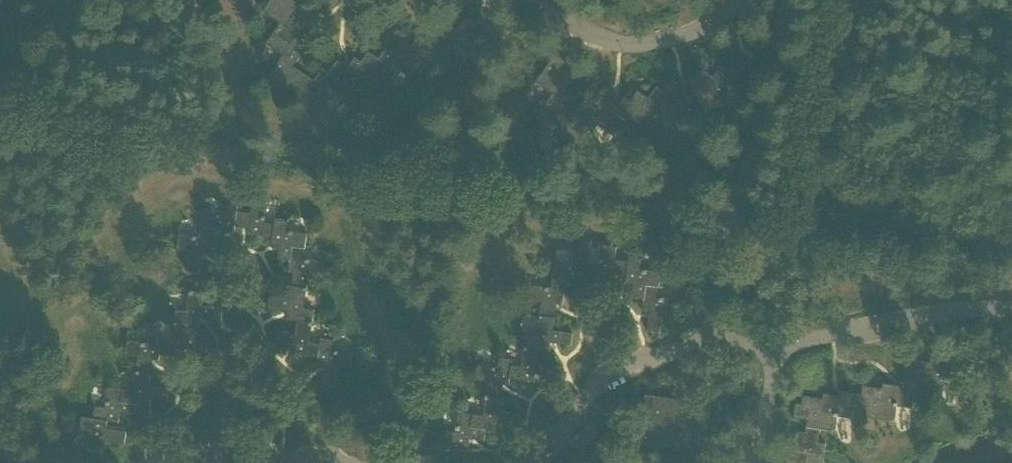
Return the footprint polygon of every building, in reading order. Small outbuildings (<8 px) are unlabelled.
[(291,17),(298,7),(288,0),(270,0),(262,12),(279,24),(284,28),(291,17)] [(284,28),(279,24),(278,26),(265,46),(282,57),(265,82),(288,98),(303,75),(292,68),(301,54),(294,49),(301,39),(291,32),(298,22),(291,17),(284,28)] [(418,54),(425,43),(418,38),(411,48),(401,41),(394,52),(387,47),(378,61),(368,54),(361,64),(354,75),(359,78),(359,77),(376,89),(391,67),(393,64),(410,76),(422,59),(423,57),(418,54)] [(557,137),(573,114),(562,107),(572,94),(565,89),(572,78),(562,71),(566,66),(554,57),(535,85),(552,97),(535,121),(557,137)] [(701,75),(694,84),(687,95),(692,98),(691,100),(708,111),(725,87),(727,83),(744,95),(761,71),(749,63),(745,69),(735,62),(728,72),(721,68),(711,81),(701,75)] [(680,115),(691,100),(692,98),(687,95),(694,84),(687,79),(681,89),(671,82),(664,93),(657,88),(647,102),(637,95),(631,104),(623,115),(628,118),(629,117),(646,128),(661,107),(663,104),(680,115)] [(623,115),(631,104),(623,100),(617,109),(607,102),(600,113),(593,108),(583,121),(573,114),(557,137),(580,152),(597,128),(613,139),(627,120),(628,118),(623,115)] [(249,215),(236,213),(234,226),(248,227),(247,236),(271,239),(273,226),(264,224),(266,204),(251,202),(249,215)] [(233,234),(234,226),(236,213),(237,208),(223,206),(222,217),(202,214),(200,228),(213,230),(211,246),(223,247),(225,233),(233,234)] [(273,226),(271,239),(270,246),(279,247),(277,261),(289,263),(291,247),(304,249),(306,235),(286,232),(287,222),(274,220),(273,226)] [(210,256),(211,246),(213,230),(200,228),(198,239),(178,236),(176,251),(189,253),(186,273),(199,275),(201,255),(210,256)] [(303,260),(304,249),(291,247),(289,263),(287,273),(296,274),(294,288),(306,289),(308,276),(321,278),(323,263),(303,260)] [(612,274),(626,276),(627,263),(614,261),(616,249),(601,247),(598,267),(588,265),(586,279),(611,282),(612,274)] [(585,285),(586,279),(588,265),(589,259),(576,258),(574,268),(554,265),(552,279),(566,281),(563,297),(575,298),(577,284),(585,285)] [(631,300),(642,301),(645,286),(658,288),(660,274),(640,271),(642,261),(628,259),(627,263),(626,276),(624,284),(633,286),(631,300)] [(541,304),(539,317),(552,319),(553,306),(562,307),(563,297),(566,281),(552,279),(551,290),(531,287),(528,302),(541,304)] [(657,299),(658,288),(645,286),(642,301),(641,312),(649,313),(646,333),(659,335),(662,315),(674,317),(677,302),(657,299)] [(173,325),(188,327),(199,329),(200,321),(221,324),(223,311),(202,308),(205,290),(190,287),(186,313),(175,312),(173,325)] [(304,309),(306,289),(294,288),(291,287),(289,300),(269,297),(267,310),(288,312),(286,321),(297,322),(312,324),(314,311),(304,309)] [(554,320),(552,319),(539,317),(536,337),(526,336),(524,349),(539,352),(549,353),(551,345),(571,348),(573,335),(552,332),(554,320)] [(312,324),(297,322),(295,334),(275,331),(274,344),(294,346),(293,355),(317,358),(319,345),(310,343),(312,324)] [(187,339),(188,327),(173,325),(170,344),(161,343),(159,356),(183,360),(185,351),(205,355),(207,342),(187,339)] [(135,373),(147,374),(149,361),(158,363),(159,356),(161,343),(162,337),(148,335),(147,345),(127,342),(124,357),(137,359),(135,373)] [(319,345),(317,358),(316,365),(325,366),(322,386),(335,388),(337,367),(350,369),(352,354),(332,351),(333,341),(320,339),(319,345)] [(537,363),(539,352),(524,349),(521,368),(511,367),(509,381),(534,384),(535,376),(555,379),(557,366),(537,363)] [(916,384),(915,392),(943,396),(945,381),(960,384),(964,358),(949,356),(948,361),(931,358),(930,363),(911,361),(910,369),(903,368),(901,382),(916,384)] [(487,384),(485,397),(498,399),(500,386),(508,387),(509,381),(511,367),(512,361),(499,359),(497,370),(477,367),(475,382),(487,384)] [(132,393),(122,391),(120,404),(135,406),(134,407),(145,408),(146,400),(166,403),(168,390),(148,387),(150,375),(147,374),(135,373),(132,393)] [(916,384),(901,382),(901,387),(883,384),(882,389),(863,386),(862,395),(856,394),(854,409),(867,411),(866,418),(895,422),(897,407),(912,409),(915,392),(916,384)] [(133,418),(134,407),(135,406),(120,404),(122,391),(107,389),(104,409),(93,407),(91,420),(106,422),(106,423),(117,425),(118,416),(133,418)] [(806,428),(821,430),(835,432),(837,417),(853,420),(854,409),(856,394),(842,392),(841,397),(823,394),(823,399),(803,397),(802,405),(796,404),(794,419),(807,421),(806,428)] [(688,401),(645,395),(641,424),(647,425),(646,433),(640,432),(638,444),(681,450),(683,433),(674,432),(677,417),(685,418),(688,401)] [(483,417),(473,416),(471,428),(486,430),(485,431),(496,433),(497,424),(517,427),(519,415),(499,412),(501,399),(498,399),(485,397),(483,417)] [(105,430),(106,423),(106,422),(91,420),(80,418),(78,431),(89,433),(86,453),(101,455),(103,443),(123,446),(125,433),(105,430)] [(806,428),(806,433),(797,432),(794,451),(789,451),(787,462),(823,462),(826,444),(819,443),(821,430),(806,428)] [(457,448),(457,447),(443,445),(431,443),(430,456),(440,458),(439,462),(475,462),(476,458),(456,455),(457,448)]
